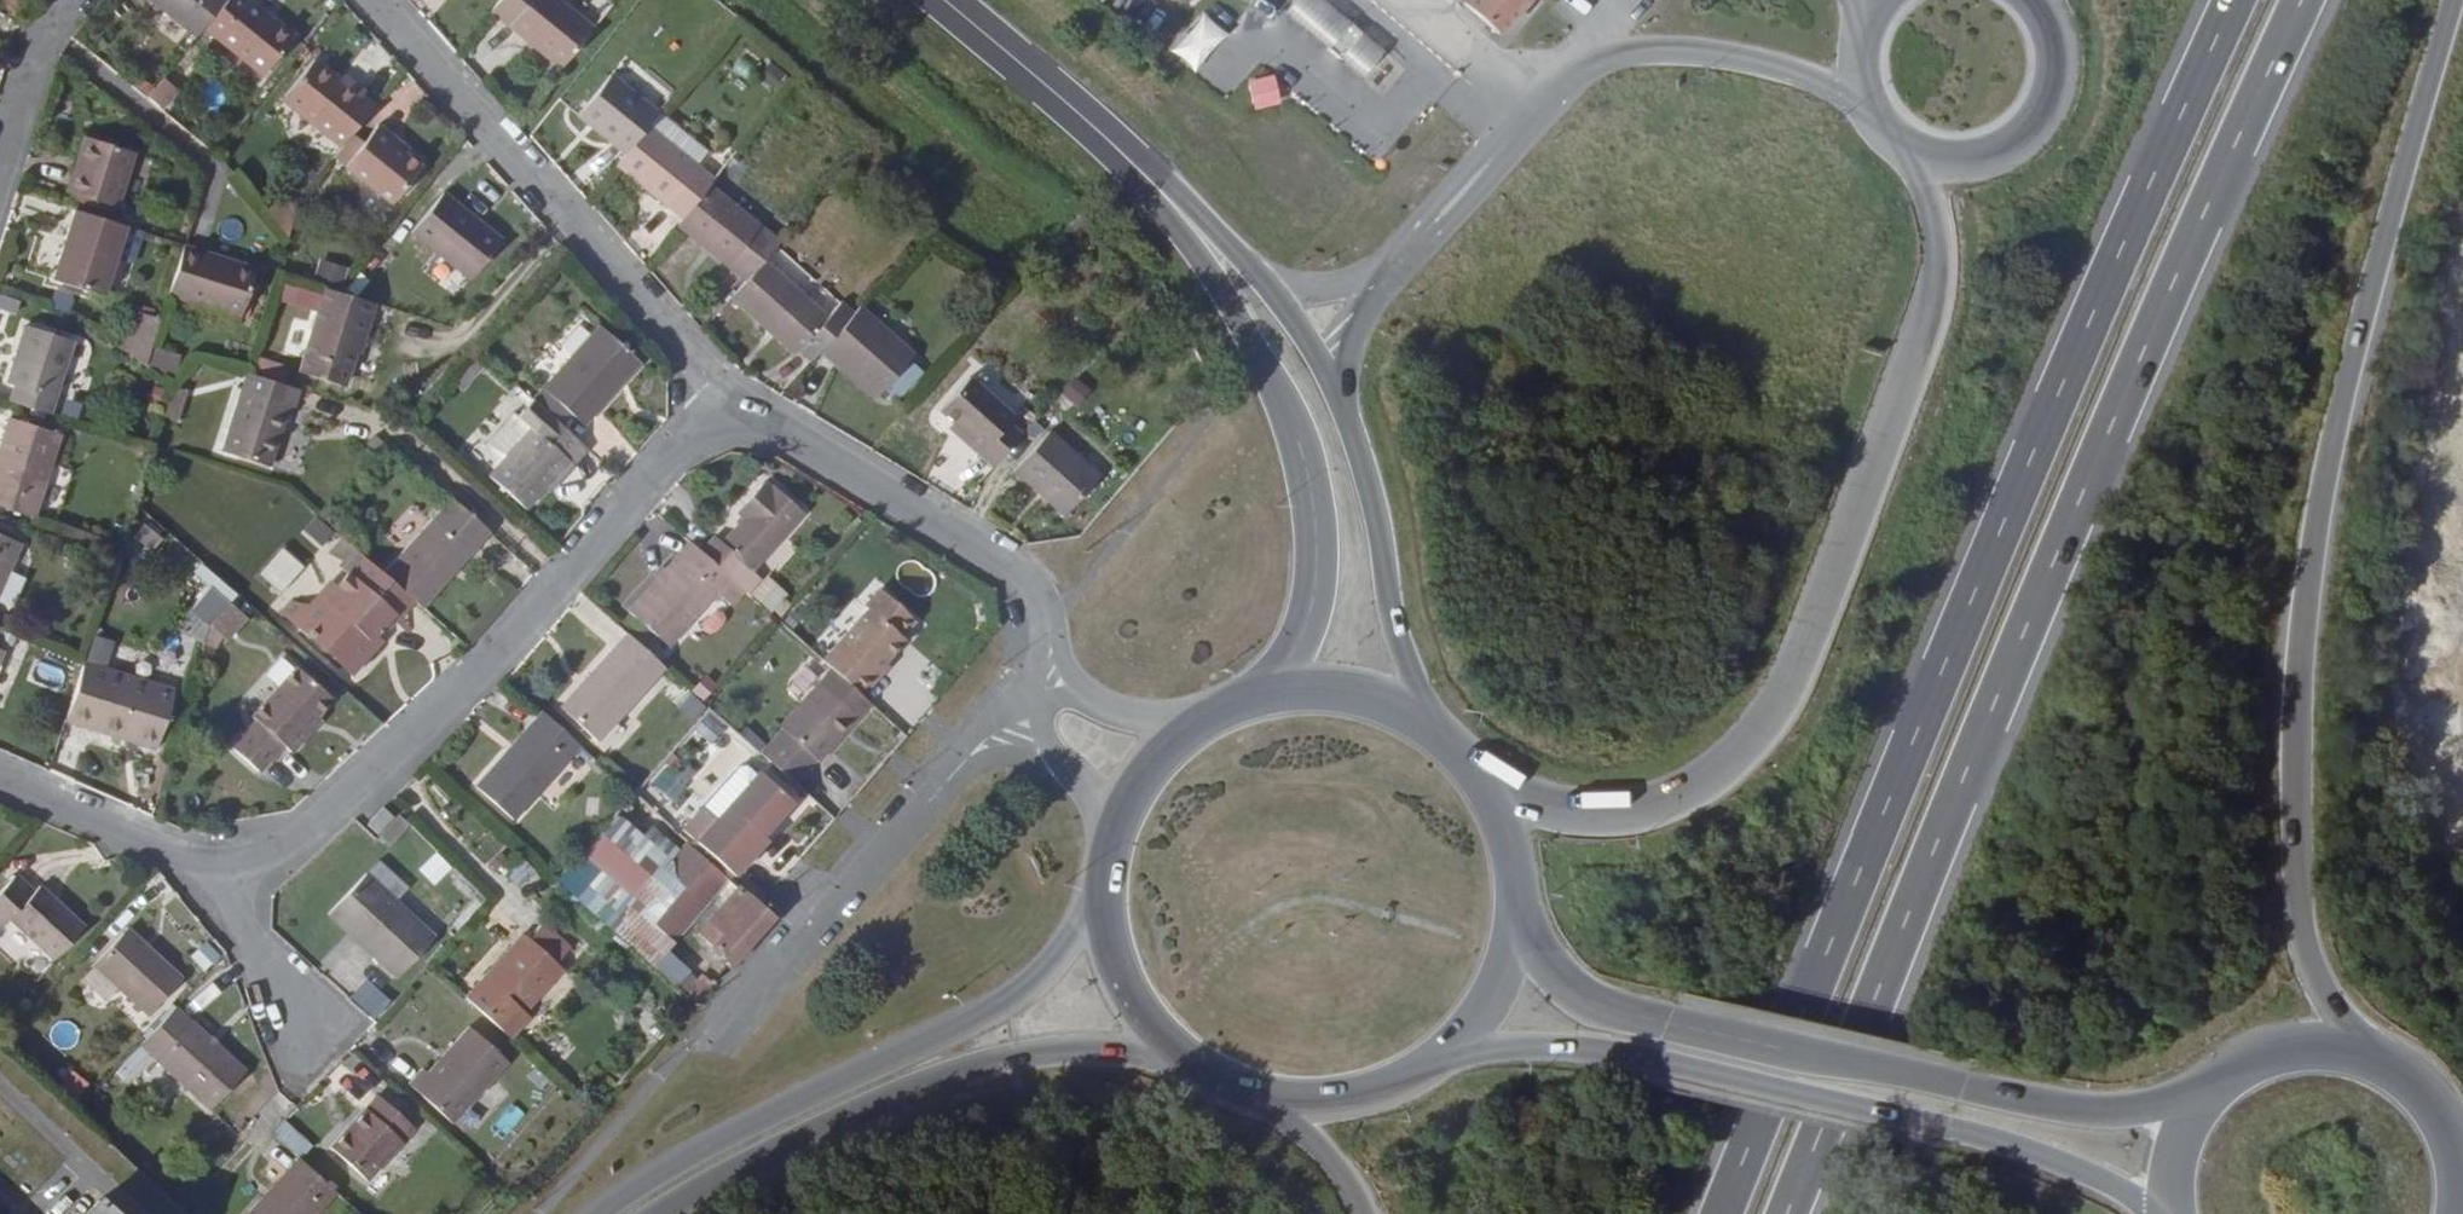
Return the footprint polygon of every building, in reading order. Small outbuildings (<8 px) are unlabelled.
[(198,37),(205,28),(228,0),(151,0),(198,37)] [(205,28),(264,76),(295,38),(249,0),(228,0),(205,28)] [(563,67),(594,28),(560,0),(500,0),(492,10),(563,67)] [(1286,0),(1246,0),(1229,19),(1252,39),(1286,0)] [(1357,0),(1339,0),(1336,4),(1346,13),(1357,0)] [(1387,9),(1377,0),(1357,0),(1346,13),(1366,31),(1387,9)] [(1536,0),(1498,0),(1520,18),(1536,0)] [(1193,69),(1228,34),(1206,12),(1171,47),(1193,69)] [(1293,78),(1288,50),(1268,55),(1273,82),(1293,78)] [(340,148),(372,109),(360,99),(338,81),(314,62),(282,101),(340,148)] [(786,76),(769,62),(757,77),(773,91),(786,76)] [(342,76),(338,81),(360,99),(364,94),(342,76)] [(133,86),(148,98),(155,89),(140,78),(133,86)] [(627,155),(648,129),(658,116),(612,79),(581,118),(627,155)] [(165,80),(149,101),(163,112),(179,91),(165,80)] [(364,147),(348,166),(393,203),(422,168),(395,146),(398,141),(380,127),(364,147)] [(658,136),(648,129),(627,155),(617,167),(625,173),(658,136)] [(625,173),(684,221),(712,186),(715,182),(658,136),(625,173)] [(364,147),(352,137),(336,156),(348,166),(364,147)] [(85,139),(68,195),(118,210),(135,154),(85,139)] [(713,253),(748,282),(771,257),(784,243),(712,186),(684,221),(680,226),(705,246),(708,242),(716,249),(713,253)] [(502,242),(444,194),(413,232),(470,280),(502,242)] [(102,297),(123,228),(77,214),(55,282),(102,297)] [(708,242),(705,246),(713,253),(716,249),(708,242)] [(220,260),(186,249),(170,298),(241,321),(257,272),(230,264),(229,268),(219,266),(220,260)] [(771,257),(748,282),(737,295),(768,323),(773,316),(803,343),(818,356),(821,352),(855,314),(842,302),(833,312),(771,257)] [(341,293),(349,268),(320,260),(312,285),(341,293)] [(370,282),(360,273),(347,289),(357,298),(370,282)] [(276,301),(315,313),(321,293),(282,281),(276,301)] [(73,296),(57,291),(51,309),(68,314),(73,296)] [(363,345),(375,308),(342,298),(325,293),(300,376),(343,389),(348,374),(350,375),(360,344),(363,345)] [(0,295),(0,311),(16,316),(20,301),(0,295)] [(860,308),(855,314),(821,352),(836,365),(841,359),(880,394),(885,389),(910,361),(914,357),(860,308)] [(531,374),(546,384),(595,320),(581,309),(531,374)] [(146,369),(153,347),(161,320),(140,312),(131,338),(126,352),(146,369)] [(798,350),(803,343),(773,316),(768,323),(798,350)] [(13,386),(8,401),(51,414),(74,342),(24,327),(6,384),(13,386)] [(600,327),(535,401),(562,425),(572,414),(585,425),(640,363),(600,327)] [(122,335),(119,345),(126,352),(131,338),(122,335)] [(153,347),(146,369),(173,385),(181,356),(153,347)] [(256,357),(250,374),(281,384),(287,367),(256,357)] [(841,359),(836,365),(875,400),(880,394),(841,359)] [(922,373),(910,361),(885,389),(897,400),(922,373)] [(247,376),(227,438),(223,452),(255,462),(270,467),(289,409),(294,411),(300,392),(247,376)] [(980,456),(993,468),(1022,435),(1008,423),(1013,417),(968,378),(939,412),(956,426),(984,451),(980,456)] [(1091,391),(1076,379),(1062,395),(1076,408),(1091,391)] [(156,384),(148,406),(161,411),(169,388),(156,384)] [(178,422),(187,392),(174,388),(164,418),(178,422)] [(546,486),(583,444),(562,425),(535,401),(533,399),(520,414),(534,426),(492,474),(528,507),(546,486)] [(0,453),(0,507),(33,518),(60,434),(11,419),(0,453)] [(956,426),(951,431),(980,456),(984,451),(956,426)] [(1065,516),(1098,480),(1048,435),(1015,472),(1065,516)] [(552,491),(590,449),(583,444),(546,486),(552,491)] [(701,555),(730,582),(733,584),(745,570),(751,574),(802,517),(773,491),(769,494),(761,487),(736,516),(744,523),(721,548),(713,541),(701,555)] [(384,576),(410,599),(422,609),(490,534),(451,499),(384,576)] [(335,534),(316,518),(304,532),(323,548),(335,534)] [(162,540),(146,527),(136,539),(152,552),(162,540)] [(21,542),(0,533),(0,591),(21,542)] [(281,594),(304,569),(282,549),(259,575),(281,594)] [(669,649),(730,582),(701,555),(694,549),(633,616),(669,649)] [(381,631),(410,599),(384,576),(357,553),(340,573),(348,579),(332,597),(324,590),(307,608),(293,605),(285,614),(350,673),(373,648),(361,637),(373,624),(381,631)] [(237,596),(201,565),(194,573),(230,604),(237,596)] [(745,570),(733,584),(747,597),(759,582),(751,574),(745,570)] [(788,595),(768,577),(751,596),(771,614),(788,595)] [(208,627),(230,605),(211,588),(191,613),(208,627)] [(871,608),(823,660),(833,670),(864,697),(878,681),(874,677),(887,662),(908,640),(904,636),(917,622),(881,588),(867,604),(871,608)] [(792,606),(785,600),(775,611),(782,617),(792,606)] [(248,621),(232,605),(210,627),(226,643),(248,621)] [(779,622),(772,615),(766,622),(773,629),(779,622)] [(664,669),(626,635),(588,678),(594,683),(567,714),(599,743),(664,669)] [(94,637),(86,662),(106,668),(114,643),(94,637)] [(246,701),(222,728),(249,752),(272,726),(280,733),(298,712),(295,709),(320,681),(284,649),(242,697),(246,701)] [(892,666),(887,662),(874,677),(878,681),(892,666)] [(175,693),(85,664),(67,721),(157,749),(175,693)] [(820,761),(872,705),(864,697),(833,670),(781,727),(784,729),(762,753),(797,784),(817,759),(820,761)] [(706,676),(692,692),(704,702),(718,686),(706,676)] [(588,678),(561,709),(567,714),(594,683),(588,678)] [(707,709),(691,694),(678,709),(694,723),(707,709)] [(581,747),(544,714),(530,729),(534,732),(512,760),(507,755),(477,788),(514,822),(581,747)] [(724,731),(708,716),(694,730),(711,746),(724,731)] [(766,746),(746,727),(739,735),(759,753),(766,746)] [(534,732),(530,729),(507,755),(512,760),(534,732)] [(169,764),(159,760),(153,778),(164,781),(169,764)] [(740,768),(702,809),(716,821),(757,776),(747,767),(740,768)] [(686,789),(665,770),(652,784),(673,804),(686,789)] [(702,809),(683,831),(735,877),(768,841),(763,837),(793,803),(759,773),(757,776),(716,821),(702,809)] [(379,835),(394,818),(385,810),(369,827),(379,835)] [(380,838),(391,848),(411,826),(399,816),(380,838)] [(642,839),(617,817),(558,882),(613,931),(635,906),(672,865),(642,839)] [(729,879),(689,845),(682,853),(672,865),(635,906),(675,940),(729,879)] [(453,869),(436,854),(419,872),(435,887),(453,869)] [(380,861),(368,874),(398,901),(410,889),(380,861)] [(398,901),(368,874),(331,913),(400,976),(436,937),(398,901)] [(0,897),(0,925),(4,929),(11,920),(56,961),(85,928),(42,888),(35,896),(17,879),(0,897)] [(731,966),(773,919),(759,906),(738,888),(697,935),(731,966)] [(675,940),(635,906),(613,931),(653,965),(675,940)] [(543,923),(530,938),(562,966),(574,952),(543,923)] [(147,956),(151,951),(130,930),(125,936),(147,956)] [(566,969),(562,966),(530,938),(525,933),(490,973),(496,977),(473,1003),(512,1039),(534,1014),(530,1010),(566,969)] [(125,936),(95,968),(147,1018),(183,980),(151,951),(147,956),(125,936)] [(204,972),(220,957),(206,943),(190,958),(204,972)] [(691,972),(669,953),(656,968),(678,987),(691,972)] [(490,973),(468,998),(473,1003),(496,977),(490,973)] [(698,981),(691,974),(679,987),(686,993),(698,981)] [(703,975),(687,993),(695,1001),(712,983),(703,975)] [(391,1002),(367,980),(350,999),(374,1020),(391,1002)] [(176,1010),(158,1029),(142,1046),(212,1111),(246,1074),(176,1010)] [(410,1087),(452,1126),(507,1065),(470,1030),(428,1075),(424,1072),(410,1087)] [(141,1047),(123,1064),(124,1065),(116,1074),(123,1081),(131,1073),(135,1076),(152,1059),(141,1047)] [(367,1180),(413,1129),(377,1097),(331,1148),(367,1180)] [(287,1118),(272,1130),(296,1159),(311,1147),(287,1118)] [(291,1171),(256,1210),(260,1213),(261,1213),(296,1175),(291,1171)] [(328,1205),(296,1175),(261,1213),(320,1213),(328,1205)] [(101,1200),(87,1213),(116,1213),(101,1200)]
